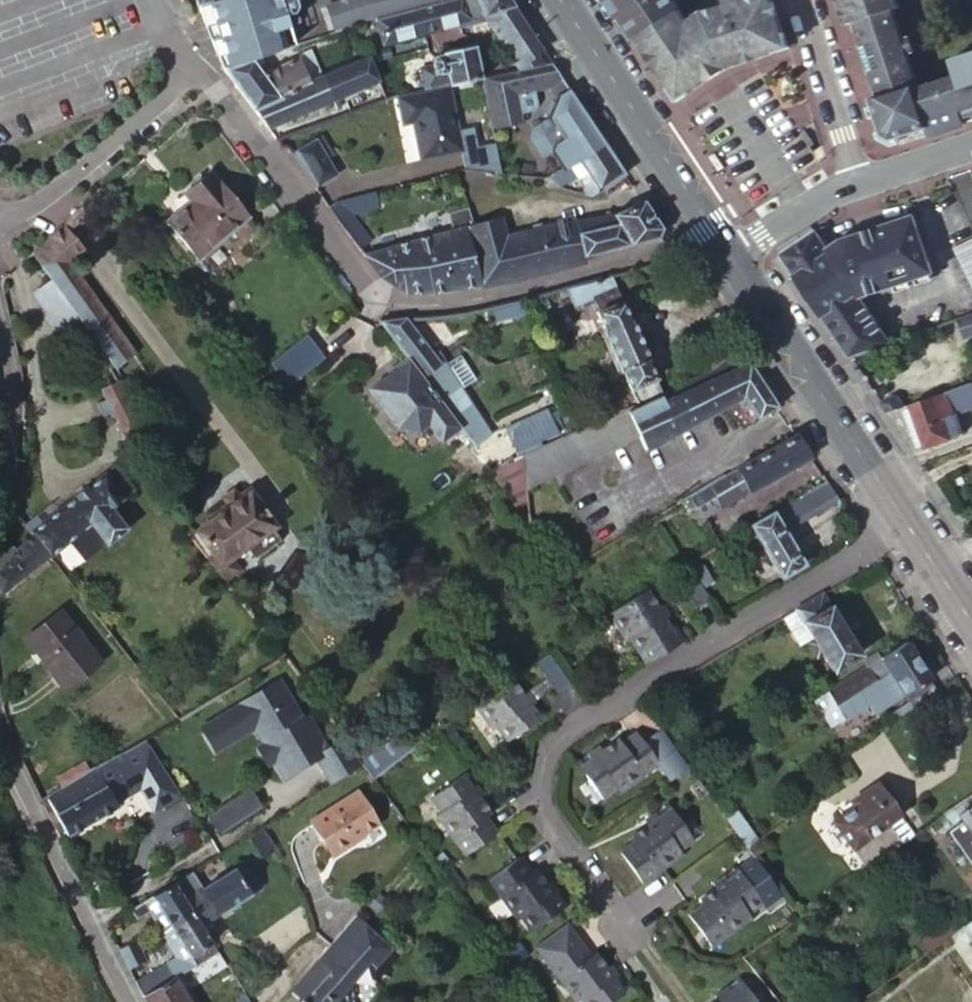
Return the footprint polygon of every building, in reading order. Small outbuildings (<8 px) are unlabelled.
[(198,6),(206,28),(213,26),(218,37),(211,40),(217,56),(271,36),(269,31),(277,28),(298,20),(290,0),(219,0),(198,6)] [(334,33),(354,27),(368,22),(372,21),(366,0),(348,0),(325,7),(334,33)] [(408,0),(367,0),(370,10),(397,3),(408,0)] [(372,21),(377,20),(393,16),(441,3),(440,0),(408,0),(397,3),(370,10),(372,21)] [(441,3),(393,16),(377,20),(379,28),(385,44),(471,19),(466,0),(450,0),(441,3)] [(471,19),(483,15),(512,7),(507,0),(466,0),(471,19)] [(617,22),(621,19),(633,38),(636,36),(677,9),(670,0),(602,0),(617,22)] [(633,38),(647,59),(657,73),(674,100),(679,97),(729,65),(787,45),(772,0),(722,0),(723,4),(722,5),(698,14),(686,22),(677,9),(636,36),(633,38)] [(842,8),(846,22),(853,19),(878,95),(912,84),(909,75),(913,74),(906,53),(912,52),(907,34),(901,36),(892,8),(898,6),(896,0),(839,0),(842,8)] [(483,15),(506,53),(532,37),(512,7),(483,15)] [(213,26),(206,28),(211,40),(218,37),(213,26)] [(277,28),(269,31),(271,36),(279,33),(277,28)] [(271,36),(217,56),(220,66),(222,70),(239,63),(251,60),(276,52),(271,36)] [(527,60),(542,51),(537,44),(532,37),(506,53),(517,71),(532,68),(527,60)] [(448,85),(480,78),(473,46),(441,53),(440,55),(434,56),(430,62),(431,70),(436,74),(437,79),(420,82),(421,91),(448,85)] [(249,106),(250,108),(261,103),(307,85),(309,83),(299,58),(260,73),(251,60),(239,63),(222,70),(226,75),(236,90),(249,106)] [(250,108),(266,129),(319,105),(368,85),(375,82),(367,60),(309,83),(307,85),(261,103),(250,108)] [(554,71),(550,64),(532,68),(517,71),(480,78),(490,127),(522,122),(516,94),(547,88),(560,78),(554,71)] [(912,87),(912,84),(878,95),(870,97),(882,129),(883,133),(887,136),(891,138),(922,129),(926,128),(929,135),(964,124),(962,116),(971,113),(971,70),(968,71),(967,69),(953,73),(954,75),(912,87)] [(547,88),(530,92),(550,121),(557,102),(559,96),(568,90),(560,78),(547,88)] [(460,150),(464,169),(467,168),(499,171),(493,142),(476,146),(471,126),(457,129),(448,85),(421,91),(396,96),(400,116),(410,114),(411,122),(419,158),(460,150)] [(570,92),(568,90),(559,96),(557,102),(550,121),(564,141),(556,147),(554,153),(564,168),(569,165),(572,168),(579,164),(578,162),(604,144),(582,111),(570,92)] [(964,124),(971,122),(971,113),(962,116),(964,124)] [(410,114),(400,116),(401,124),(411,122),(410,114)] [(290,155),(304,176),(326,161),(332,157),(318,137),(290,155)] [(620,167),(604,144),(578,162),(579,164),(580,166),(585,172),(591,182),(596,190),(624,173),(620,167)] [(335,175),(326,161),(304,176),(312,188),(321,184),(335,175)] [(558,186),(585,172),(580,166),(579,164),(572,168),(569,165),(564,168),(552,175),(558,186)] [(211,270),(259,230),(209,171),(184,192),(192,201),(168,223),(209,273),(211,270)] [(588,195),(596,190),(591,182),(583,187),(581,193),(588,195)] [(596,220),(577,226),(584,258),(656,238),(661,229),(647,209),(641,200),(613,214),(616,224),(599,229),(596,220)] [(326,207),(345,232),(357,224),(347,210),(341,213),(333,203),(326,207)] [(449,212),(454,229),(466,225),(473,223),(468,207),(449,212)] [(613,214),(596,220),(599,229),(616,224),(613,214)] [(584,258),(577,226),(559,222),(507,235),(501,215),(473,223),(466,225),(479,283),(480,287),(585,262),(584,258)] [(786,265),(849,358),(854,356),(864,353),(891,343),(861,298),(870,294),(891,287),(934,273),(914,215),(839,240),(826,248),(816,232),(809,235),(780,254),(786,265)] [(63,225),(30,253),(52,282),(116,368),(134,354),(100,306),(70,264),(84,251),(63,225)] [(403,244),(418,293),(428,292),(433,293),(479,283),(466,225),(454,229),(403,244)] [(951,247),(971,290),(971,236),(951,247)] [(408,293),(418,293),(403,244),(363,255),(381,277),(408,293)] [(610,275),(586,283),(593,302),(596,310),(596,312),(603,329),(602,331),(618,371),(622,371),(630,389),(655,379),(647,361),(648,359),(631,318),(629,319),(610,275)] [(593,302),(586,283),(565,288),(570,299),(575,310),(593,302)] [(560,303),(570,299),(565,288),(555,291),(560,303)] [(547,300),(522,306),(526,320),(550,313),(547,300)] [(958,319),(965,339),(971,337),(971,314),(958,319)] [(380,321),(407,358),(413,367),(420,377),(438,365),(405,318),(380,321)] [(413,367),(407,358),(369,388),(396,426),(415,432),(425,425),(437,442),(451,432),(455,438),(460,434),(447,415),(439,404),(420,377),(413,367)] [(523,456),(526,488),(636,436),(642,449),(737,404),(750,424),(777,407),(774,403),(749,364),(665,402),(661,393),(636,404),(523,456)] [(439,404),(447,415),(464,403),(438,365),(420,377),(439,404)] [(147,439),(114,376),(108,379),(111,384),(104,388),(107,398),(95,402),(100,415),(113,412),(128,453),(147,439)] [(636,404),(661,393),(655,379),(630,389),(636,404)] [(924,447),(961,434),(955,415),(971,409),(971,383),(971,382),(909,404),(924,447)] [(886,413),(904,406),(897,396),(890,395),(879,403),(886,413)] [(548,409),(503,428),(515,455),(560,436),(548,409)] [(455,438),(445,446),(472,484),(487,472),(478,459),(460,434),(455,438)] [(812,461),(795,436),(737,471),(752,496),(812,461)] [(487,472),(507,464),(498,450),(478,459),(487,472)] [(37,527),(35,528),(35,529),(29,533),(32,535),(40,546),(48,556),(91,525),(106,546),(125,531),(110,510),(135,491),(116,467),(100,478),(60,509),(53,515),(44,522),(37,527)] [(704,524),(752,496),(737,471),(689,500),(704,524)] [(825,482),(773,514),(780,526),(805,511),(802,507),(808,504),(813,513),(836,499),(825,482)] [(209,558),(228,581),(241,571),(232,560),(251,546),(258,557),(280,541),(272,528),(274,527),(267,517),(269,514),(263,505),(261,507),(249,489),(239,496),(227,505),(211,516),(212,520),(198,530),(215,554),(209,558)] [(223,499),(227,505),(239,496),(235,491),(223,499)] [(780,526),(783,531),(813,513),(808,504),(802,507),(805,511),(780,526)] [(47,507),(23,526),(29,533),(35,529),(35,528),(44,522),(53,515),(47,507)] [(8,520),(20,522),(10,511),(10,515),(8,520)] [(780,526),(773,514),(748,529),(780,578),(804,564),(783,531),(780,526)] [(32,535),(28,537),(25,539),(17,548),(3,541),(1,549),(0,553),(0,591),(2,593),(46,559),(48,556),(40,546),(32,535)] [(691,609),(705,600),(686,569),(672,578),(691,609)] [(657,613),(644,592),(628,601),(608,614),(606,615),(621,641),(626,638),(644,667),(682,643),(665,615),(660,619),(657,613)] [(860,656),(823,595),(795,611),(815,642),(809,646),(816,659),(823,655),(833,673),(860,656)] [(66,689),(101,662),(59,610),(30,633),(48,656),(43,661),(66,689)] [(662,610),(657,613),(660,619),(665,615),(662,610)] [(800,651),(809,646),(815,642),(795,611),(784,618),(781,620),(800,651)] [(24,638),(43,661),(48,656),(30,633),(24,638)] [(912,707),(937,690),(906,644),(881,659),(890,673),(903,693),(912,707)] [(572,685),(550,653),(542,659),(535,663),(557,694),(572,685)] [(890,673),(881,659),(879,655),(863,664),(867,668),(875,681),(890,673)] [(837,705),(861,691),(875,681),(867,668),(828,692),(837,705)] [(875,681),(861,691),(870,706),(874,712),(903,693),(890,673),(875,681)] [(349,773),(363,763),(350,744),(348,740),(344,736),(331,745),(310,713),(305,715),(281,678),(204,727),(220,751),(257,728),(267,742),(265,743),(263,750),(270,761),(277,763),(279,762),(289,777),(320,757),(335,781),(349,773)] [(523,696),(512,679),(509,681),(490,695),(475,705),(492,729),(497,727),(507,740),(543,715),(533,700),(529,702),(523,696)] [(837,705),(828,692),(813,701),(828,725),(843,717),(845,721),(870,706),(861,691),(837,705)] [(529,693),(523,696),(529,702),(533,700),(529,693)] [(369,770),(375,778),(379,774),(403,756),(419,743),(409,729),(394,740),(382,749),(378,752),(363,763),(369,770)] [(363,763),(378,752),(366,734),(350,744),(363,763)] [(617,741),(601,751),(593,757),(590,753),(575,764),(601,800),(617,789),(620,793),(658,766),(636,734),(620,745),(617,741)] [(662,736),(650,744),(666,769),(679,760),(662,736)] [(140,786),(153,808),(180,792),(148,737),(123,752),(96,767),(79,779),(68,784),(64,788),(48,797),(69,834),(117,806),(114,801),(140,786)] [(598,747),(590,753),(593,757),(601,751),(598,747)] [(68,784),(79,779),(75,771),(60,780),(64,788),(68,784)] [(465,855),(498,831),(486,816),(491,812),(479,797),(473,790),(478,786),(467,772),(430,799),(441,813),(436,816),(465,855)] [(853,848),(898,814),(875,782),(854,798),(858,802),(832,821),(853,848)] [(473,790),(479,797),(483,793),(478,786),(473,790)] [(381,821),(360,789),(315,817),(337,852),(357,839),(357,837),(381,821)] [(233,827),(267,805),(257,790),(222,811),(226,817),(233,827)] [(918,834),(922,838),(929,833),(932,837),(950,824),(952,825),(961,820),(971,836),(971,796),(918,834)] [(223,832),(233,827),(226,817),(222,811),(213,816),(223,832)] [(740,843),(745,848),(751,844),(755,841),(735,812),(724,820),(740,843)] [(868,868),(914,836),(898,814),(853,848),(868,868)] [(699,852),(673,815),(658,826),(661,831),(653,836),(637,846),(640,851),(625,863),(652,900),(666,889),(659,880),(699,852)] [(661,831),(658,826),(651,831),(653,836),(661,831)] [(758,854),(751,844),(745,848),(747,851),(752,859),(758,854)] [(531,934),(568,908),(557,893),(552,896),(547,889),(535,872),(532,875),(522,861),(488,885),(515,922),(520,919),(531,934)] [(754,861),(744,868),(752,879),(762,872),(754,861)] [(175,884),(194,912),(201,923),(261,886),(246,863),(193,895),(182,879),(175,884)] [(735,870),(720,881),(724,885),(716,891),(700,902),(702,907),(688,918),(712,950),(751,922),(748,917),(761,908),(735,870)] [(713,887),(716,891),(724,885),(720,881),(713,887)] [(171,927),(194,912),(175,884),(167,889),(153,898),(171,927)] [(552,896),(557,893),(552,886),(547,889),(552,896)] [(164,932),(171,927),(153,898),(147,902),(146,903),(150,911),(164,932)] [(137,919),(150,911),(146,903),(134,910),(132,911),(137,919)] [(363,907),(343,929),(373,955),(380,961),(397,940),(363,907)] [(194,912),(171,927),(187,950),(179,955),(137,979),(145,994),(177,976),(193,966),(219,950),(201,923),(194,912)] [(962,925),(971,940),(971,918),(962,925)] [(907,964),(952,932),(946,924),(901,956),(907,964)] [(580,944),(567,926),(534,949),(573,1001),(608,1001),(626,989),(616,975),(611,978),(607,971),(595,955),(590,958),(580,944)] [(171,927),(164,932),(179,955),(187,950),(171,927)] [(343,929),(340,932),(338,935),(332,941),(330,944),(317,958),(316,960),(303,975),(294,986),(296,987),(309,996),(304,1001),(363,1001),(359,982),(355,979),(369,960),(373,955),(343,929)] [(120,949),(126,958),(133,953),(140,948),(135,939),(119,947),(120,949)] [(126,958),(131,968),(147,959),(140,948),(133,953),(126,958)] [(203,980),(228,965),(219,950),(193,966),(203,980)] [(515,985),(526,978),(519,968),(515,971),(508,976),(515,985)] [(611,968),(607,971),(611,978),(616,975),(611,968)] [(177,976),(145,994),(149,1001),(206,1001),(202,994),(192,999),(177,976)] [(738,978),(723,989),(726,993),(719,999),(714,1001),(756,1001),(738,978)] [(716,995),(719,999),(726,993),(723,989),(716,995)] [(246,992),(236,1001),(253,1001),(246,992)]
